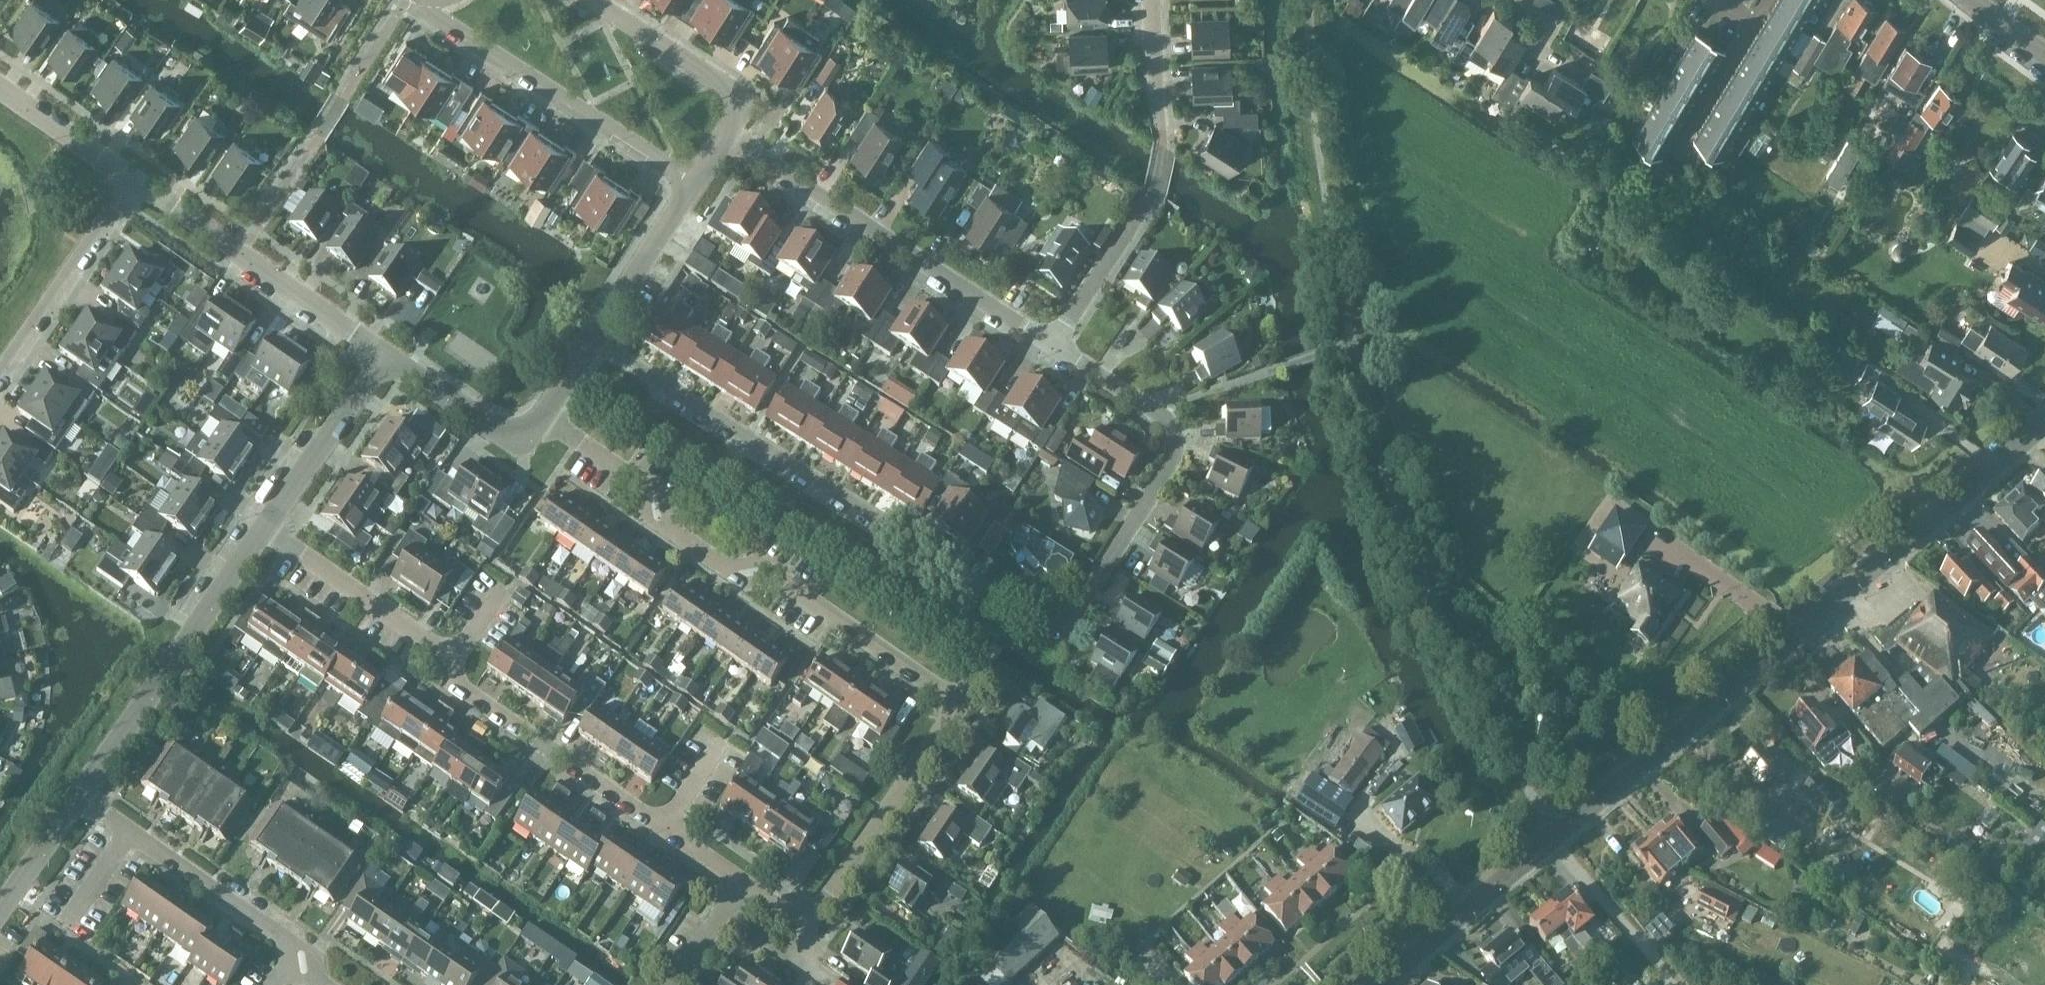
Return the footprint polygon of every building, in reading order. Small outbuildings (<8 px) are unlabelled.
[(283,10),(304,24),(330,40),(337,29),(351,7),(340,0),(298,0),(297,3),(292,0),(289,0),(283,10)] [(674,6),(672,10),(683,17),(693,0),(665,0),(674,6)] [(727,0),(693,0),(683,17),(694,24),(696,20),(709,28),(727,0)] [(749,6),(753,0),(727,0),(709,28),(722,36),(719,40),(730,47),(754,10),(749,6)] [(949,8),(958,14),(964,5),(956,0),(954,0),(949,8)] [(1068,22),(1108,21),(1107,0),(1067,0),(1068,22)] [(1358,0),(1349,0),(1345,8),(1355,14),(1362,2),(1358,0)] [(1387,5),(1403,15),(1412,0),(1390,0),(1387,5)] [(1403,15),(1414,21),(1416,18),(1433,27),(1434,26),(1450,0),(1412,0),(1403,15)] [(1434,26),(1435,27),(1429,35),(1431,40),(1441,46),(1446,46),(1456,51),(1474,21),(1465,15),(1471,6),(1461,0),(1450,0),(1434,26)] [(1659,2),(1645,0),(1643,14),(1657,16),(1659,2)] [(1799,0),(1777,0),(1771,10),(1799,28),(1812,7),(1799,0)] [(1836,72),(1851,48),(1845,45),(1853,32),(1859,35),(1875,8),(1872,6),(1872,3),(1867,0),(1866,0),(1864,1),(1862,0),(1851,0),(1829,37),(1832,39),(1818,62),(1836,72)] [(10,32),(38,51),(59,20),(32,1),(10,32)] [(1562,16),(1568,6),(1561,1),(1555,12),(1562,16)] [(230,21),(235,13),(224,6),(217,17),(225,22),(230,21)] [(1799,28),(1771,10),(1759,31),(1787,48),(1799,28)] [(1485,66),(1510,29),(1514,22),(1496,11),(1484,30),(1477,43),(1465,36),(1456,51),(1451,59),(1464,65),(1468,57),(1485,66)] [(237,27),(258,40),(266,26),(246,13),(237,27)] [(776,71),(804,27),(788,16),(781,27),(774,22),(750,60),(761,67),(764,63),(776,71)] [(1192,52),(1230,51),(1229,17),(1191,18),(1192,52)] [(1903,28),(1887,18),(1869,47),(1868,47),(1844,87),(1854,93),(1865,74),(1875,80),(1888,59),(1885,57),(1903,28)] [(97,46),(101,41),(100,34),(81,21),(73,23),(70,27),(69,27),(48,58),(76,77),(97,46)] [(1485,66),(1482,71),(1501,81),(1493,95),(1503,101),(1510,89),(1520,73),(1510,67),(1527,39),(1517,33),(1521,26),(1514,22),(1510,29),(1485,66)] [(822,53),(815,48),(820,41),(819,36),(804,27),(776,71),(789,79),(786,83),(798,91),(822,53)] [(1746,51),(1775,68),(1787,48),(1759,31),(1746,51)] [(1797,85),(1805,71),(1826,37),(1815,31),(1786,79),(1797,85)] [(1682,54),(1711,71),(1724,50),(1695,32),(1682,54)] [(1069,49),(1057,50),(1058,67),(1071,67),(1071,68),(1109,66),(1107,33),(1069,34),(1069,49)] [(415,101),(437,67),(424,59),(427,55),(406,41),(381,79),(415,101)] [(1916,103),(1925,90),(1916,84),(1931,59),(1907,45),(1884,84),(1916,103)] [(160,57),(151,50),(144,59),(154,66),(160,57)] [(908,51),(903,61),(913,66),(918,56),(908,51)] [(1775,68),(1746,51),(1734,71),(1763,88),(1775,68)] [(310,54),(299,70),(313,79),(323,62),(310,54)] [(1682,54),(1670,74),(1699,91),(1711,71),(1682,54)] [(830,55),(816,76),(828,84),(842,63),(830,55)] [(102,75),(111,62),(103,56),(93,69),(102,75)] [(92,88),(120,108),(142,77),(114,58),(92,88)] [(1627,61),(1627,71),(1641,71),(1641,61),(1627,61)] [(1215,110),(1224,110),(1258,108),(1241,108),(1240,94),(1232,94),(1230,63),(1193,65),(1194,98),(1215,97),(1215,110)] [(157,67),(150,78),(159,84),(166,74),(157,67)] [(449,122),(473,85),(452,71),(449,75),(437,67),(415,101),(449,122)] [(1582,85),(1575,80),(1555,69),(1545,86),(1562,98),(1575,106),(1578,101),(1589,108),(1597,95),(1603,99),(1613,83),(1591,70),(1582,85)] [(1751,108),(1763,88),(1734,71),(1722,91),(1751,108)] [(949,94),(957,82),(945,74),(941,79),(943,90),(949,94)] [(1687,111),(1699,91),(1670,74),(1658,94),(1687,111)] [(1530,80),(1520,95),(1534,104),(1552,115),(1562,98),(1545,86),(1531,77),(1530,80)] [(971,90),(960,83),(952,95),(964,102),(971,90)] [(1933,117),(1943,124),(1961,97),(1941,83),(1922,110),(1917,107),(1884,155),(1911,172),(1922,157),(1910,149),(1933,117)] [(158,134),(179,103),(152,84),(130,115),(145,125),(145,130),(152,135),(156,133),(158,134)] [(828,138),(852,102),(827,85),(803,122),(828,138)] [(1510,89),(1503,101),(1513,107),(1520,95),(1510,89)] [(481,143),(502,109),(490,101),(492,97),(481,90),(456,127),(481,143)] [(1089,90),(1083,99),(1094,106),(1100,97),(1089,90)] [(1738,129),(1751,108),(1722,91),(1710,111),(1738,129)] [(1646,114),(1674,131),(1687,111),(1658,94),(1646,114)] [(360,95),(354,105),(363,111),(369,101),(361,96),(360,95)] [(875,120),(879,114),(884,106),(872,98),(854,126),(865,134),(851,156),(879,173),(902,137),(875,120)] [(1016,119),(1022,111),(1007,101),(1001,109),(1016,119)] [(1258,108),(1224,110),(1225,122),(1243,121),(1243,125),(1259,124),(1258,108)] [(1894,108),(1883,125),(1897,134),(1908,117),(1894,108)] [(504,158),(528,121),(517,113),(515,118),(502,109),(481,143),(504,158)] [(1738,129),(1710,111),(1697,132),(1726,150),(1738,129)] [(203,165),(224,134),(196,114),(175,145),(203,165)] [(1633,135),(1662,153),(1674,131),(1646,114),(1633,135)] [(234,115),(226,126),(233,131),(241,120),(234,115)] [(528,173),(549,140),(537,132),(539,128),(528,121),(504,158),(528,173)] [(1230,171),(1249,143),(1216,122),(1198,151),(1230,171)] [(1842,128),(1851,134),(1855,127),(1846,122),(1842,128)] [(1968,126),(1961,122),(1956,130),(1964,134),(1968,126)] [(1756,123),(1743,144),(1755,151),(1768,130),(1756,123)] [(1991,166),(2019,183),(2031,165),(2021,158),(2031,142),(2015,132),(1998,157),(1998,156),(1991,166)] [(938,151),(942,146),(929,138),(916,158),(928,166),(910,194),(937,211),(965,168),(938,151)] [(240,191),(262,160),(234,140),(212,171),(240,191)] [(552,189),(576,151),(565,144),(562,148),(549,140),(528,173),(552,189)] [(1819,142),(1811,158),(1826,165),(1834,150),(1819,142)] [(593,216),(615,182),(602,174),(605,170),(593,163),(569,200),(593,216)] [(1973,163),(1950,199),(1963,208),(1970,198),(1986,172),(1973,163)] [(339,185),(351,196),(364,180),(352,170),(339,185)] [(482,188),(489,178),(475,170),(469,180),(482,188)] [(978,206),(963,228),(991,246),(997,235),(1011,244),(1027,220),(1013,211),(1014,210),(1021,199),(995,181),(996,179),(985,172),(981,179),(979,178),(966,198),(978,206)] [(1045,174),(1039,184),(1047,189),(1054,179),(1045,174)] [(2018,202),(2019,207),(2039,202),(2044,206),(2044,174),(2037,187),(2029,182),(2018,202)] [(617,231),(642,194),(630,186),(627,190),(615,182),(593,216),(617,231)] [(302,233),(317,244),(338,213),(310,193),(289,224),(291,226),(290,230),(297,235),(302,233)] [(536,196),(524,215),(540,224),(552,206),(536,196)] [(739,239),(758,209),(740,198),(721,227),(739,239)] [(1962,209),(1963,210),(1988,225),(1991,227),(1998,216),(1970,198),(1963,208),(1962,209)] [(1882,220),(1899,213),(1894,200),(1877,207),(1882,220)] [(348,220),(327,250),(342,261),(342,266),(349,270),(353,268),(355,270),(376,239),(360,228),(368,217),(351,205),(343,217),(348,220)] [(553,208),(547,216),(555,222),(561,214),(553,208)] [(762,243),(776,221),(758,209),(739,239),(735,246),(741,250),(740,252),(751,258),(747,264),(758,271),(772,249),(762,243)] [(1974,247),(1988,225),(1963,210),(1956,222),(1957,222),(1947,238),(1969,252),(1973,247),(1974,247)] [(2005,233),(2012,223),(2002,217),(1995,227),(2005,233)] [(1112,232),(1101,225),(1090,242),(1101,249),(1112,232)] [(1811,234),(1800,227),(1791,241),(1802,248),(1811,234)] [(1061,291),(1088,249),(1058,230),(1040,258),(1045,261),(1036,275),(1061,291)] [(795,275),(814,245),(796,234),(782,256),(772,249),(758,271),(769,278),(778,264),(795,275)] [(2031,246),(2040,253),(2044,246),(2044,242),(2037,237),(2031,246)] [(814,245),(795,275),(796,275),(804,281),(799,288),(808,293),(804,300),(812,305),(815,307),(828,286),(818,279),(833,257),(814,245)] [(1892,251),(1892,252),(1892,253),(1892,254),(1893,255),(1893,256),(1894,257),(1895,257),(1895,258),(1896,258),(1897,259),(1898,259),(1899,259),(1900,259),(1901,259),(1902,259),(1902,258),(1903,258),(1904,257),(1905,256),(1906,255),(1906,254),(1906,253),(1907,252),(1907,251),(1906,251),(1906,250),(1906,249),(1906,248),(1905,248),(1905,247),(1904,247),(1904,246),(1903,246),(1902,245),(1901,245),(1900,245),(1899,245),(1898,245),(1897,245),(1896,245),(1896,246),(1895,246),(1894,247),(1893,248),(1893,249),(1892,249),(1892,250),(1892,251)] [(164,248),(160,254),(166,258),(171,252),(164,248)] [(389,248),(368,279),(396,298),(417,267),(389,248)] [(717,268),(694,253),(686,265),(709,280),(717,268)] [(150,269),(130,255),(129,256),(126,254),(117,266),(120,268),(117,273),(148,295),(155,284),(164,290),(168,289),(178,274),(157,259),(150,269)] [(1152,303),(1170,274),(1142,256),(1123,284),(1141,296),(1136,304),(1146,311),(1151,302),(1152,303)] [(2027,269),(2025,271),(2012,262),(2001,279),(2015,288),(2008,298),(2038,318),(2040,316),(2044,319),(2044,281),(2027,269)] [(1175,269),(1175,270),(1175,271),(1176,271),(1176,272),(1176,273),(1177,273),(1177,274),(1178,274),(1178,275),(1179,275),(1180,275),(1181,276),(1182,276),(1182,275),(1183,275),(1184,275),(1185,274),(1186,273),(1187,272),(1187,271),(1187,270),(1187,269),(1187,268),(1187,267),(1186,267),(1186,266),(1185,266),(1185,265),(1184,265),(1184,264),(1183,264),(1182,264),(1181,264),(1180,264),(1179,264),(1178,265),(1177,265),(1177,266),(1176,266),(1176,267),(1176,268),(1175,269)] [(1261,274),(1256,268),(1244,278),(1249,285),(1261,274)] [(852,311),(871,282),(853,270),(839,292),(828,286),(815,307),(826,314),(835,300),(852,311)] [(140,306),(148,295),(117,273),(113,278),(110,276),(101,289),(104,291),(104,292),(124,307),(118,316),(139,331),(146,320),(150,315),(149,311),(140,306)] [(696,289),(702,281),(692,273),(685,281),(696,289)] [(434,277),(427,287),(437,294),(444,283),(434,277)] [(1206,310),(1204,308),(1214,299),(1195,280),(1186,289),(1183,285),(1158,309),(1159,309),(1152,316),(1160,325),(1167,318),(1182,333),(1206,310)] [(731,282),(725,292),(738,301),(745,291),(731,282)] [(878,311),(889,293),(871,282),(852,311),(870,323),(861,337),(871,343),(888,317),(878,311)] [(693,295),(700,299),(707,287),(701,283),(693,295)] [(194,309),(202,295),(193,290),(185,303),(194,309)] [(192,317),(178,338),(189,345),(198,332),(214,344),(237,311),(233,308),(235,305),(223,297),(221,300),(220,299),(202,324),(192,317)] [(658,351),(686,307),(678,302),(671,314),(658,306),(638,339),(658,351)] [(731,321),(733,317),(735,314),(738,309),(730,305),(723,316),(731,321)] [(800,305),(792,318),(800,324),(809,310),(800,305)] [(908,348),(928,318),(909,306),(899,323),(888,317),(871,343),(891,356),(900,342),(908,348)] [(677,363),(698,331),(686,323),(693,312),(686,307),(658,351),(677,363)] [(735,314),(733,317),(743,323),(748,316),(738,309),(735,314)] [(238,348),(255,323),(254,323),(256,320),(243,311),(241,314),(237,311),(214,344),(230,355),(216,374),(229,383),(233,376),(248,355),(238,348)] [(108,330),(88,315),(87,316),(84,314),(75,327),(78,329),(75,334),(117,363),(136,334),(115,320),(108,330)] [(931,352),(946,330),(928,318),(908,348),(919,354),(910,368),(928,380),(941,358),(931,352)] [(1974,377),(1957,366),(1964,355),(1933,334),(1932,336),(1908,320),(1899,334),(1911,342),(1895,367),(1955,407),(1974,377)] [(754,333),(764,339),(770,329),(760,323),(754,333)] [(1942,324),(1935,334),(1945,341),(1952,331),(1942,324)] [(1971,325),(1961,339),(1976,348),(2010,372),(2026,348),(1992,325),(1985,335),(1971,325)] [(697,375),(724,331),(717,327),(710,338),(698,331),(677,363),(697,375)] [(716,387),(736,355),(724,347),(732,336),(724,331),(697,375),(716,387)] [(797,345),(777,332),(770,342),(791,355),(797,345)] [(1210,380),(1240,363),(1223,333),(1193,350),(1204,369),(1195,374),(1201,384),(1210,379),(1210,380)] [(1869,361),(1823,333),(1812,351),(1829,361),(1826,365),(1856,383),(1869,361)] [(97,392),(117,363),(75,334),(71,339),(68,337),(60,350),(63,352),(62,353),(83,367),(76,377),(97,392)] [(176,340),(167,334),(158,347),(167,353),(176,340)] [(248,355),(233,376),(244,384),(245,382),(262,394),(270,382),(293,349),(289,347),(291,344),(278,335),(276,338),(275,337),(258,362),(248,355)] [(1121,356),(1142,346),(1137,337),(1117,346),(1121,356)] [(965,384),(984,355),(966,343),(952,365),(941,358),(928,380),(939,387),(948,373),(965,384)] [(287,395),(310,362),(309,361),(311,358),(299,349),(297,352),(293,349),(270,382),(287,395)] [(735,400),(763,356),(755,351),(748,362),(736,355),(716,387),(735,400)] [(828,364),(806,351),(799,362),(821,375),(828,364)] [(984,416),(998,395),(988,388),(1002,366),(984,355),(965,384),(982,395),(973,409),(984,416)] [(755,412),(775,380),(763,372),(770,360),(763,356),(735,400),(755,412)] [(857,362),(850,357),(845,365),(852,370),(857,362)] [(1252,360),(1255,370),(1266,366),(1263,357),(1252,360)] [(828,364),(821,375),(831,381),(838,370),(828,364)] [(36,390),(33,395),(64,416),(75,424),(86,407),(87,406),(95,395),(73,380),(67,390),(63,388),(46,376),(45,377),(42,375),(33,388),(36,390)] [(1893,402),(1898,395),(1900,392),(1876,377),(1861,401),(1883,415),(1878,424),(1911,445),(1925,422),(1893,402)] [(984,417),(1013,434),(1041,391),(1022,379),(1008,401),(998,395),(984,417)] [(785,431),(813,387),(805,382),(798,394),(785,386),(765,418),(785,431)] [(859,398),(865,388),(858,384),(851,394),(859,399),(859,398)] [(914,401),(887,384),(882,392),(909,409),(914,401)] [(804,443),(825,410),(813,403),(820,391),(813,387),(785,431),(804,443)] [(871,392),(865,388),(859,398),(859,399),(865,402),(871,392)] [(1013,434),(1041,452),(1042,450),(1044,448),(1050,438),(1055,431),(1044,425),(1059,403),(1041,391),(1013,434)] [(147,393),(134,413),(143,420),(157,400),(147,393)] [(64,416),(33,395),(30,400),(27,398),(18,410),(21,412),(20,413),(41,428),(34,438),(55,452),(75,424),(64,416)] [(852,406),(856,400),(849,396),(845,402),(852,406)] [(209,404),(200,398),(194,407),(203,413),(209,404)] [(885,400),(879,411),(891,419),(897,407),(885,400)] [(862,412),(866,407),(858,402),(854,407),(862,412)] [(1226,427),(1216,428),(1216,440),(1226,439),(1226,440),(1260,439),(1260,433),(1270,433),(1269,411),(1259,411),(1259,405),(1225,406),(1226,427)] [(823,455),(851,411),(844,406),(837,418),(825,410),(804,443),(823,455)] [(239,407),(232,417),(240,423),(247,413),(239,407)] [(254,450),(255,449),(230,432),(237,422),(216,408),(208,418),(221,427),(209,444),(242,467),(245,463),(248,465),(257,452),(254,450)] [(843,467),(863,435),(851,427),(859,416),(851,411),(823,455),(843,467)] [(261,439),(268,429),(247,415),(240,425),(261,439)] [(427,459),(439,442),(416,426),(409,436),(388,421),(375,440),(407,462),(415,451),(427,459)] [(1124,478),(1139,454),(1102,430),(1091,447),(1079,440),(1067,458),(1091,473),(1098,462),(1124,478)] [(862,479),(890,435),(882,431),(875,442),(863,435),(843,467),(862,479)] [(935,431),(928,442),(936,447),(943,437),(935,431)] [(4,436),(3,437),(0,435),(0,436),(0,461),(22,477),(34,459),(45,466),(53,455),(32,441),(25,451),(4,436)] [(881,492),(902,459),(890,451),(897,440),(890,435),(862,479),(881,492)] [(178,463),(199,477),(205,468),(230,485),(231,484),(234,486),(243,473),(240,471),(242,467),(209,444),(210,443),(199,436),(186,453),(185,452),(180,459),(178,462),(178,463)] [(119,437),(113,447),(121,453),(128,443),(119,437)] [(1050,438),(1044,448),(1054,455),(1060,445),(1050,438)] [(967,443),(966,445),(972,448),(976,443),(969,439),(967,443)] [(399,474),(407,462),(375,440),(362,459),(383,474),(376,484),(396,497),(408,480),(399,474)] [(1273,448),(1272,457),(1284,459),(1286,447),(1278,445),(1273,448)] [(1238,499),(1253,468),(1223,453),(1223,454),(1214,449),(1208,460),(1217,464),(1208,483),(1238,499)] [(167,450),(165,453),(178,462),(180,459),(167,450)] [(1041,452),(1038,457),(1053,466),(1058,459),(1042,450),(1041,452)] [(178,463),(178,462),(165,453),(157,464),(170,473),(170,474),(183,483),(171,499),(204,522),(207,518),(210,520),(219,507),(216,505),(216,504),(192,487),(199,477),(178,463)] [(901,504),(928,459),(921,455),(914,466),(902,459),(881,492),(901,504)] [(921,516),(941,483),(929,476),(936,464),(928,459),(901,504),(921,516)] [(954,479),(963,465),(956,460),(947,475),(954,479)] [(22,477),(0,461),(0,504),(13,513),(26,494),(15,487),(22,477)] [(110,470),(98,462),(88,477),(100,485),(110,470)] [(1057,500),(1058,500),(1064,504),(1065,528),(1089,534),(1102,513),(1086,495),(1094,482),(1062,462),(1055,492),(1055,493),(1055,495),(1055,496),(1056,497),(1056,499),(1057,500)] [(468,508),(490,477),(471,464),(456,485),(446,478),(433,498),(450,509),(456,500),(468,508)] [(438,490),(446,478),(437,471),(429,483),(438,490)] [(99,487),(110,495),(119,481),(109,473),(99,487)] [(490,477),(468,508),(480,516),(471,529),(485,538),(499,548),(502,542),(514,524),(504,517),(494,511),(509,490),(490,477)] [(2032,489),(2044,502),(2044,477),(2032,489)] [(396,497),(376,484),(369,494),(348,479),(335,498),(367,520),(375,508),(384,514),(396,497)] [(949,534),(968,504),(958,498),(964,489),(955,483),(931,523),(949,534)] [(2033,521),(2038,516),(2044,523),(2044,509),(2024,486),(1996,513),(2023,542),(2039,527),(2033,521)] [(108,497),(98,489),(91,499),(98,504),(104,503),(108,497)] [(968,504),(949,534),(967,546),(981,523),(991,529),(996,522),(1005,508),(994,501),(990,506),(973,495),(968,504)] [(558,535),(577,508),(558,496),(540,522),(558,535)] [(359,532),(367,520),(335,498),(322,517),(343,531),(331,550),(347,561),(353,553),(360,557),(371,540),(359,532)] [(201,526),(204,522),(171,499),(160,516),(147,507),(139,518),(160,533),(167,523),(192,540),(193,539),(196,541),(204,528),(201,526)] [(430,506),(420,499),(413,509),(423,516),(430,506)] [(1219,523),(1209,517),(1213,509),(1204,504),(1200,511),(1190,505),(1179,523),(1170,518),(1164,528),(1173,533),(1172,534),(1201,552),(1219,523)] [(576,547),(594,521),(577,508),(558,535),(576,547)] [(1050,536),(1018,515),(1005,508),(996,522),(1009,530),(1007,533),(1015,541),(1010,545),(1012,549),(1008,550),(1012,559),(1018,567),(1026,573),(1035,578),(1041,572),(1047,576),(1048,580),(1054,584),(1061,582),(1066,576),(1070,563),(1044,546),(1050,536)] [(1645,530),(1617,511),(1590,551),(1601,558),(1605,552),(1621,564),(1645,530)] [(154,543),(160,533),(139,518),(132,529),(145,538),(133,555),(166,577),(169,573),(172,575),(180,563),(178,561),(178,560),(154,543)] [(594,559),(612,533),(594,521),(576,547),(594,559)] [(391,524),(385,532),(393,538),(399,529),(391,524)] [(410,592),(432,560),(420,552),(427,543),(410,531),(396,551),(406,558),(391,579),(410,592)] [(611,572),(630,545),(612,533),(594,559),(611,572)] [(1970,546),(1995,573),(2013,592),(2026,604),(2030,600),(2042,613),(2044,613),(2044,575),(2030,558),(2017,571),(2008,562),(2009,561),(1984,533),(1982,535),(1981,536),(1978,535),(1971,541),(1972,544),(1970,546)] [(59,544),(71,552),(77,542),(66,534),(59,544)] [(1160,553),(1149,571),(1155,575),(1153,579),(1167,588),(1170,584),(1177,589),(1180,585),(1191,591),(1204,571),(1193,564),(1196,560),(1167,542),(1166,543),(1158,537),(1152,547),(1160,553)] [(485,538),(476,552),(479,554),(485,558),(489,560),(490,561),(491,559),(499,548),(485,538)] [(629,584),(648,558),(630,545),(611,572),(629,584)] [(107,555),(96,570),(122,588),(129,578),(154,595),(154,594),(157,596),(166,584),(163,581),(166,577),(133,555),(120,546),(111,558),(107,555)] [(648,597),(666,571),(648,558),(629,584),(648,597)] [(432,560),(410,592),(429,605),(444,584),(454,591),(460,595),(474,575),(467,571),(451,560),(444,568),(432,560)] [(1997,594),(1991,588),(1984,581),(1985,580),(1967,561),(1962,567),(1957,562),(1944,574),(1966,598),(1975,590),(1982,597),(1987,603),(1997,594)] [(1650,646),(1686,594),(1641,563),(1620,594),(1623,596),(1613,609),(1638,626),(1633,634),(1650,646)] [(525,568),(518,578),(525,583),(532,573),(525,568)] [(532,587),(538,577),(532,573),(525,583),(532,587)] [(0,585),(0,594),(2,598),(17,589),(10,578),(0,585)] [(681,625),(699,598),(681,585),(662,612),(681,625)] [(520,608),(529,596),(518,589),(510,601),(520,608)] [(562,605),(569,595),(563,590),(556,600),(562,605)] [(2004,592),(1996,600),(2005,610),(2013,603),(2004,592)] [(1935,593),(1896,645),(1923,665),(1955,686),(1970,696),(1981,679),(1967,670),(1986,644),(1987,645),(1994,634),(1993,633),(1992,635),(1935,593)] [(569,609),(576,599),(569,595),(562,605),(569,609)] [(1143,643),(1161,614),(1132,596),(1121,614),(1113,609),(1106,619),(1115,624),(1114,625),(1143,643)] [(699,637),(717,611),(699,598),(681,625),(699,637)] [(263,649),(286,615),(267,602),(257,616),(247,609),(234,629),(227,640),(238,647),(245,637),(263,649)] [(556,612),(544,604),(540,610),(552,618),(556,612)] [(308,624),(316,612),(314,611),(309,607),(303,616),(298,623),(286,615),(263,649),(261,651),(280,664),(285,657),(305,628),(308,624)] [(716,649),(735,623),(717,611),(699,637),(716,649)] [(318,626),(324,617),(316,612),(308,624),(311,626),(318,626)] [(598,629),(605,619),(598,615),(591,625),(598,629)] [(0,620),(0,627),(2,634),(8,632),(5,619),(0,620)] [(519,626),(526,631),(531,624),(523,619),(519,626)] [(604,634),(611,624),(605,619),(598,629),(604,634)] [(734,661),(752,635),(735,623),(716,649),(734,661)] [(526,656),(514,648),(526,631),(519,626),(507,643),(488,671),(506,684),(526,656)] [(304,670),(324,641),(305,628),(285,657),(304,670)] [(1097,666),(1089,679),(1109,692),(1117,679),(1119,680),(1138,651),(1109,633),(1108,634),(1100,629),(1094,639),(1102,644),(1091,662),(1097,666)] [(571,631),(566,638),(567,638),(574,643),(579,636),(571,631)] [(317,691),(343,654),(346,650),(354,638),(347,633),(335,649),(324,641),(304,670),(305,670),(299,678),(317,691)] [(752,674),(770,647),(752,635),(734,661),(752,674)] [(355,652),(362,643),(354,638),(346,650),(349,652),(355,652)] [(574,643),(567,638),(566,638),(556,653),(556,654),(544,669),(525,697),(544,710),(563,682),(564,682),(570,674),(558,666),(574,643)] [(1157,642),(1150,653),(1158,659),(1169,666),(1177,654),(1166,647),(1157,642)] [(770,686),(788,660),(770,647),(752,674),(770,686)] [(556,654),(556,653),(548,648),(537,664),(526,656),(506,684),(525,697),(544,669),(556,654)] [(587,648),(570,674),(574,677),(581,667),(584,666),(587,661),(587,657),(591,651),(587,648)] [(650,670),(656,674),(667,682),(673,673),(684,657),(679,653),(667,671),(661,667),(663,664),(656,660),(650,670)] [(342,696),(362,667),(343,654),(317,691),(318,691),(324,683),(342,696)] [(650,670),(656,660),(650,655),(643,665),(650,670)] [(16,700),(7,657),(0,658),(0,704),(16,700)] [(822,699),(842,671),(823,657),(803,686),(792,702),(800,707),(811,691),(822,699)] [(1923,665),(1896,688),(1868,657),(1832,689),(1886,749),(1910,728),(1921,739),(1970,696),(1955,686),(1923,665)] [(1162,677),(1169,666),(1158,659),(1151,670),(1162,677)] [(390,688),(380,681),(381,680),(362,667),(342,696),(344,697),(337,707),(355,718),(357,714),(367,721),(390,688)] [(639,685),(646,675),(640,670),(633,680),(639,685)] [(842,671),(822,699),(834,707),(829,714),(823,723),(830,728),(861,684),(860,683),(860,679),(853,675),(849,675),(842,671)] [(221,673),(215,682),(232,693),(241,679),(230,672),(226,677),(221,673)] [(678,690),(685,681),(673,673),(667,682),(678,690)] [(544,710),(543,712),(543,715),(559,726),(562,725),(563,724),(575,706),(586,714),(605,687),(585,675),(580,683),(575,690),(564,682),(563,682),(544,710)] [(646,689),(653,679),(646,675),(639,685),(646,689)] [(685,694),(692,684),(685,680),(685,681),(678,690),(685,694)] [(692,699),(698,689),(692,684),(685,694),(692,699)] [(860,725),(880,697),(861,684),(830,728),(838,733),(849,717),(860,725)] [(237,687),(232,694),(243,701),(248,694),(237,687)] [(400,694),(400,695),(390,688),(367,721),(368,722),(366,724),(395,744),(420,707),(400,694)] [(668,694),(661,690),(655,700),(661,704),(668,694)] [(675,709),(682,699),(675,695),(668,705),(675,709)] [(17,709),(24,710),(27,710),(28,698),(22,697),(18,701),(17,709)] [(880,697),(860,725),(869,731),(862,741),(873,748),(875,744),(886,751),(899,731),(889,724),(899,710),(898,709),(897,705),(891,701),(887,701),(880,697)] [(442,716),(450,704),(442,699),(436,708),(439,714),(442,716)] [(681,714),(688,704),(682,699),(675,709),(681,714)] [(1010,729),(1012,731),(1006,740),(1023,752),(1029,743),(1042,752),(1065,719),(1039,702),(1031,713),(1026,710),(1025,709),(1023,708),(1021,707),(1018,707),(1016,708),(1014,708),(1012,709),(1011,710),(1009,712),(1008,714),(1007,716),(1006,718),(1006,720),(1006,722),(1007,724),(1008,726),(1009,728),(1010,729)] [(439,720),(413,756),(432,769),(437,761),(438,762),(452,741),(452,742),(458,733),(446,725),(457,710),(450,704),(442,716),(439,720)] [(1837,751),(1851,738),(1842,727),(1838,731),(1814,704),(1793,722),(1815,747),(1810,752),(1825,769),(1841,756),(1837,751)] [(720,719),(727,709),(721,705),(714,714),(720,719)] [(413,756),(439,720),(420,707),(395,744),(413,756)] [(597,746),(615,720),(596,707),(578,733),(597,746)] [(22,724),(24,710),(17,709),(16,709),(14,723),(22,724)] [(727,724),(734,714),(727,709),(720,719),(727,724)] [(276,711),(270,719),(281,727),(286,718),(276,711)] [(461,720),(456,727),(460,730),(465,723),(461,720)] [(614,758),(633,732),(615,720),(597,746),(614,758)] [(1411,721),(1399,727),(1412,752),(1424,745),(1411,721)] [(763,731),(755,744),(780,761),(789,748),(763,731)] [(632,771),(650,744),(633,732),(614,758),(632,771)] [(375,755),(384,740),(372,733),(363,747),(375,755)] [(474,750),(482,739),(474,733),(468,742),(471,748),(474,750)] [(1362,735),(1328,780),(1350,796),(1384,751),(1362,735)] [(478,760),(489,744),(482,739),(474,750),(471,754),(451,782),(470,795),(489,767),(478,760)] [(471,754),(452,742),(452,741),(438,762),(437,761),(432,769),(451,782),(471,754)] [(651,784),(669,757),(650,744),(632,771),(651,784)] [(1894,767),(1921,787),(1936,765),(1909,745),(1894,767)] [(323,756),(333,764),(340,754),(330,747),(323,756)] [(1789,795),(1801,784),(1789,770),(1791,768),(1778,754),(1773,759),(1764,748),(1744,765),(1766,790),(1776,781),(1789,795)] [(163,799),(189,761),(171,749),(145,788),(163,799)] [(357,751),(348,763),(368,777),(377,764),(357,751)] [(981,753),(958,787),(984,805),(992,810),(1008,787),(1016,793),(1025,780),(1031,772),(1011,758),(1004,769),(981,753)] [(759,791),(749,785),(763,764),(750,755),(736,775),(740,777),(720,806),(739,820),(759,791)] [(180,818),(210,775),(189,761),(163,799),(170,804),(167,808),(180,818)] [(847,779),(860,788),(868,776),(855,766),(847,779)] [(15,784),(22,773),(12,767),(5,778),(15,784)] [(489,767),(470,795),(488,808),(485,814),(495,821),(500,815),(518,787),(489,767)] [(374,772),(367,783),(384,794),(391,783),(374,772)] [(231,789),(210,775),(180,818),(190,825),(193,820),(203,828),(231,789)] [(1802,791),(1824,816),(1843,799),(1820,775),(1802,791)] [(821,785),(826,788),(831,787),(835,782),(827,776),(821,785)] [(1312,777),(1295,804),(1335,829),(1352,802),(1316,779),(1312,777)] [(1418,777),(1379,809),(1401,837),(1441,804),(1418,777)] [(561,796),(568,786),(561,781),(554,791),(561,796)] [(776,846),(802,809),(791,801),(796,794),(801,787),(793,781),(788,788),(788,789),(758,833),(776,846)] [(788,789),(788,788),(781,783),(775,792),(770,799),(759,791),(739,820),(758,833),(788,789)] [(567,800),(574,790),(568,786),(561,796),(567,800)] [(251,804),(231,789),(203,828),(225,843),(251,804)] [(400,796),(394,805),(403,811),(409,802),(400,796)] [(532,836),(550,810),(531,797),(513,824),(532,836)] [(596,820),(603,810),(596,806),(590,816),(596,820)] [(1786,854),(1797,838),(1755,806),(1743,823),(1786,854)] [(414,831),(419,818),(391,807),(386,820),(414,831)] [(270,859),(297,821),(280,809),(253,848),(270,859)] [(802,809),(776,846),(796,859),(806,845),(816,852),(817,849),(823,853),(834,837),(829,833),(829,832),(820,826),(822,823),(802,809)] [(550,849),(568,822),(550,810),(532,836),(550,849)] [(603,825),(610,815),(603,810),(596,820),(603,825)] [(979,847),(991,829),(972,816),(964,826),(941,810),(918,844),(944,862),(962,836),(979,847)] [(1734,847),(1735,846),(1747,836),(1750,833),(1743,825),(1735,831),(1720,814),(1713,821),(1702,830),(1724,856),(1734,847)] [(1693,832),(1688,835),(1672,816),(1652,833),(1682,869),(1689,863),(1707,848),(1693,832)] [(288,878),(317,835),(297,821),(270,859),(278,864),(275,868),(288,878)] [(568,861),(586,835),(568,822),(550,849),(568,861)] [(2027,846),(2044,859),(2044,858),(2044,824),(2043,823),(2027,846)] [(1271,835),(1277,842),(1285,836),(1279,829),(1271,835)] [(632,845),(639,835),(632,830),(625,840),(632,845)] [(1659,889),(1682,869),(1652,833),(1632,850),(1648,868),(1644,872),(1659,889)] [(1960,833),(1948,849),(1963,860),(1975,843),(1960,833)] [(338,849),(318,835),(317,835),(288,878),(300,886),(303,881),(312,888),(338,849)] [(603,847),(586,835),(568,861),(586,874),(591,866),(590,866),(603,847)] [(638,849),(645,839),(639,835),(632,845),(638,849)] [(1363,836),(1354,849),(1373,862),(1381,850),(1382,849),(1363,836)] [(1755,846),(1747,836),(1735,846),(1734,847),(1743,857),(1755,846)] [(608,878),(626,852),(608,839),(603,847),(590,866),(591,866),(608,878)] [(416,861),(423,851),(410,842),(403,852),(416,861)] [(359,864),(338,849),(312,888),(332,903),(359,864)] [(1335,891),(1352,877),(1329,850),(1319,858),(1311,849),(1304,855),(1335,891)] [(626,890),(644,864),(626,852),(608,878),(626,890)] [(667,869),(674,859),(668,855),(661,865),(667,869)] [(1336,892),(1335,891),(1304,855),(1297,861),(1305,871),(1295,879),(1319,906),(1336,892)] [(674,874),(680,864),(674,859),(667,869),(674,874)] [(436,875),(441,867),(436,863),(430,871),(436,875)] [(644,903),(662,876),(644,864),(626,890),(644,903)] [(935,898),(947,880),(924,864),(918,874),(904,864),(888,887),(901,896),(894,906),(911,917),(917,907),(927,893),(935,898)] [(444,867),(437,877),(453,888),(460,878),(444,867)] [(1179,871),(1173,880),(1185,888),(1191,879),(1179,871)] [(156,884),(162,888),(168,879),(162,875),(156,884)] [(662,916),(680,889),(662,876),(644,903),(662,916)] [(366,935),(386,907),(376,900),(383,890),(363,877),(349,897),(359,903),(346,921),(366,935)] [(1319,906),(1295,879),(1286,887),(1278,877),(1271,884),(1302,920),(1302,921),(1319,906)] [(176,885),(168,879),(162,888),(170,894),(176,885)] [(140,920),(158,894),(140,881),(122,907),(140,920)] [(1739,899),(1710,883),(1697,906),(1726,922),(1739,899)] [(1285,934),(1302,920),(1271,884),(1264,890),(1272,899),(1262,907),(1285,934)] [(477,891),(469,885),(463,894),(471,900),(477,891)] [(486,897),(479,892),(472,902),(479,907),(486,897)] [(1569,892),(1549,908),(1565,928),(1579,946),(1587,955),(1595,948),(1581,930),(1592,920),(1569,892)] [(158,932),(176,906),(158,894),(140,920),(158,932)] [(385,948),(416,904),(408,898),(403,905),(402,904),(396,914),(386,907),(366,935),(385,948)] [(198,913),(204,904),(197,899),(191,908),(198,913)] [(1226,901),(1217,909),(1227,921),(1232,917),(1236,914),(1226,901)] [(205,918),(212,909),(204,904),(198,913),(205,918)] [(416,904),(385,948),(391,952),(388,956),(401,965),(423,933),(413,926),(420,916),(412,911),(416,904)] [(176,944),(194,918),(176,906),(158,932),(176,944)] [(1758,910),(1749,906),(1743,920),(1751,925),(1758,910)] [(1057,936),(1032,907),(980,952),(986,959),(973,970),(985,984),(1009,984),(1007,983),(1059,938),(1057,936)] [(1579,946),(1565,928),(1549,908),(1529,925),(1545,944),(1558,934),(1572,952),(1570,955),(1576,962),(1587,955),(1579,946)] [(1857,915),(1848,932),(1855,935),(1863,918),(1857,915)] [(1273,944),(1250,918),(1240,926),(1232,917),(1227,921),(1225,923),(1236,936),(1257,959),(1273,944)] [(207,938),(212,931),(194,918),(176,944),(193,956),(193,957),(206,938),(207,938)] [(423,933),(401,965),(414,974),(417,970),(422,974),(454,929),(445,923),(433,940),(423,933)] [(463,935),(468,928),(462,923),(456,930),(454,929),(422,974),(438,984),(443,984),(469,947),(459,941),(463,935)] [(1257,959),(1236,936),(1225,923),(1218,929),(1226,938),(1217,946),(1241,974),(1258,959),(1257,959)] [(240,928),(233,924),(227,933),(233,938),(240,928)] [(527,926),(520,936),(535,946),(542,935),(527,925),(527,926)] [(509,927),(505,933),(506,939),(512,943),(519,933),(509,927)] [(241,943),(247,933),(240,928),(233,938),(241,943)] [(58,952),(42,941),(46,937),(35,929),(17,954),(28,962),(16,979),(25,984),(35,984),(58,952)] [(1480,950),(1483,953),(1482,954),(1492,965),(1481,974),(1489,984),(1512,984),(1526,973),(1537,984),(1562,984),(1541,961),(1523,939),(1519,942),(1509,931),(1495,944),(1492,941),(1480,950)] [(863,936),(858,932),(842,956),(871,976),(865,984),(893,984),(895,982),(879,970),(890,955),(863,936)] [(621,937),(615,947),(622,952),(629,942),(621,937)] [(224,950),(207,938),(206,938),(193,957),(193,956),(187,964),(206,976),(224,950)] [(933,951),(943,957),(950,947),(940,941),(933,951)] [(1217,946),(1207,954),(1199,945),(1192,951),(1222,984),(1228,984),(1241,974),(1217,946)] [(478,957),(480,954),(469,947),(443,984),(472,984),(473,984),(486,984),(489,981),(497,970),(478,957)] [(206,976),(218,984),(227,984),(243,963),(224,950),(206,976)] [(1192,951),(1185,957),(1193,967),(1184,975),(1192,984),(1222,984),(1192,951)] [(63,956),(58,952),(35,984),(57,984),(73,963),(63,956)] [(516,983),(523,973),(503,960),(497,970),(489,981),(494,984),(519,984),(516,983)] [(88,973),(73,963),(57,984),(80,984),(88,973)] [(769,978),(750,965),(736,984),(764,984),(769,978)] [(899,984),(925,984),(928,981),(910,969),(899,984)] [(591,977),(584,972),(577,983),(581,984),(585,984),(591,977)] [(104,984),(88,973),(80,984),(103,984),(104,984)] [(716,973),(707,984),(735,984),(716,973)] [(586,984),(603,984),(605,983),(593,975),(586,984)]
